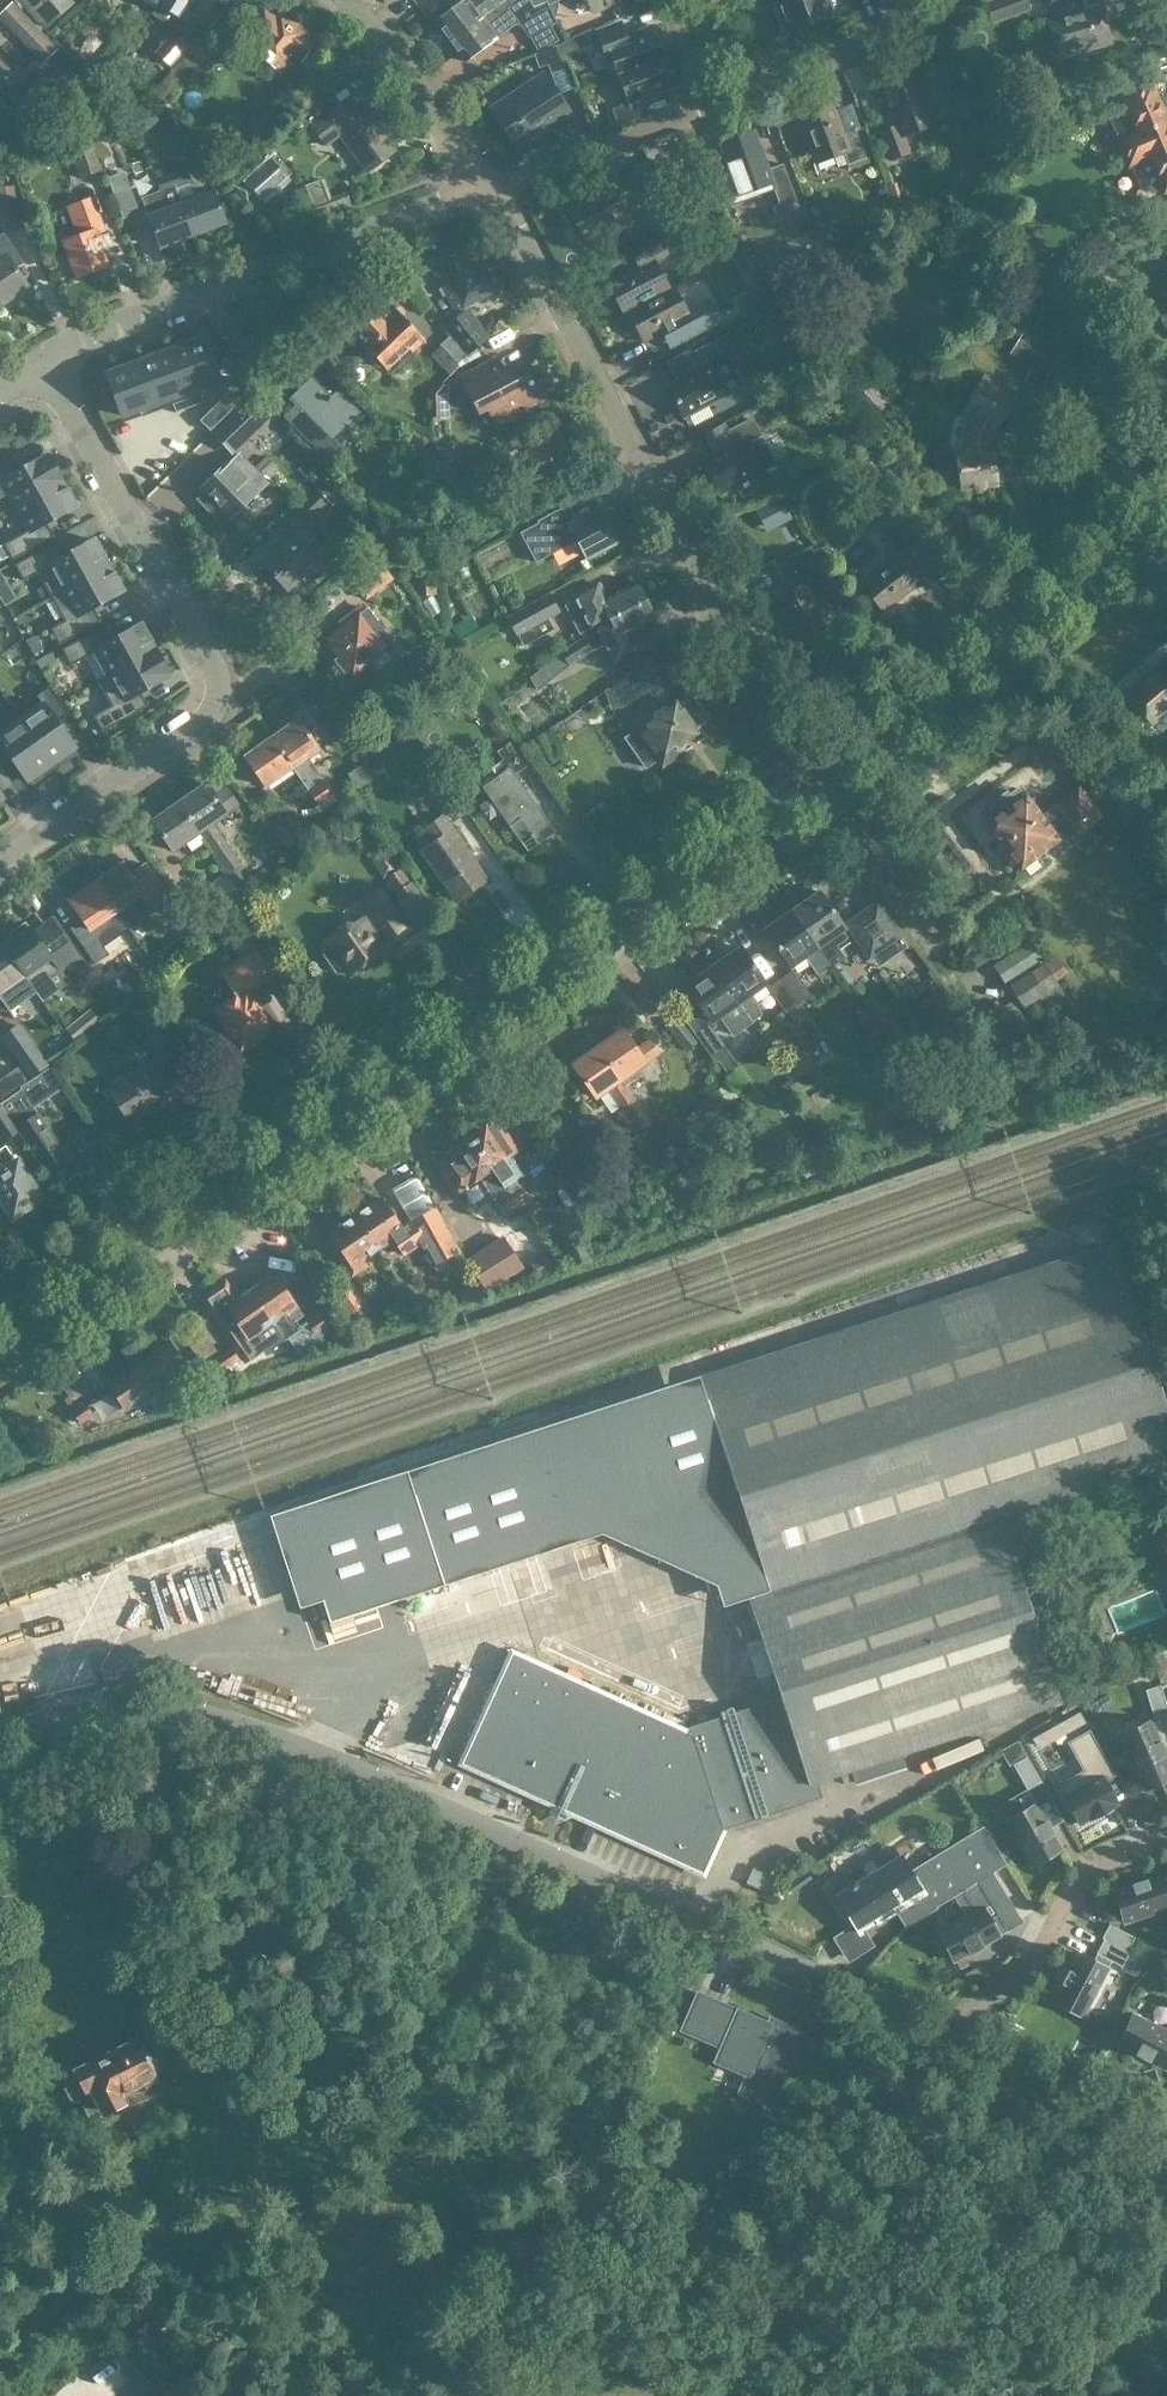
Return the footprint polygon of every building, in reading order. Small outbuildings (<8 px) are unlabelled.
[(44,31),(75,3),(72,0),(16,0),(44,31)] [(159,5),(181,19),(188,8),(189,8),(195,0),(162,0),(159,5)] [(436,22),(451,43),(494,12),(497,16),(512,5),(512,6),(520,0),(466,0),(436,22)] [(508,32),(515,26),(521,27),(529,39),(554,25),(545,5),(534,9),(527,0),(525,0),(514,8),(512,6),(512,5),(497,16),(494,12),(451,43),(466,63),(508,32)] [(592,14),(625,0),(586,0),(592,14)] [(825,0),(785,0),(777,3),(781,14),(777,18),(781,28),(787,29),(788,32),(831,15),(825,0)] [(986,2),(994,23),(1031,9),(1028,0),(992,0),(986,2)] [(1083,0),(1060,0),(1064,12),(1046,17),(1057,58),(1113,43),(1101,2),(1085,6),(1083,0)] [(0,13),(0,19),(43,67),(57,54),(11,3),(0,13)] [(264,79),(272,68),(278,73),(294,53),(301,60),(314,44),(306,38),(308,36),(280,13),(275,19),(263,9),(245,31),(258,42),(251,50),(255,54),(247,66),(264,79)] [(619,25),(596,33),(588,36),(593,50),(601,47),(607,63),(613,61),(619,76),(664,59),(653,29),(624,39),(619,25)] [(188,45),(174,32),(155,54),(169,66),(188,45)] [(204,32),(187,52),(200,63),(218,43),(204,32)] [(565,69),(556,45),(534,55),(539,69),(548,65),(551,74),(565,69)] [(619,76),(625,93),(617,96),(620,106),(611,110),(618,127),(648,115),(643,102),(675,90),(664,59),(619,76)] [(909,75),(911,80),(912,80),(928,122),(929,122),(950,114),(960,140),(991,128),(975,87),(954,95),(942,63),(909,75)] [(545,76),(492,110),(514,146),(540,129),(543,134),(570,116),(545,76)] [(881,91),(894,127),(878,132),(889,162),(911,154),(904,136),(931,127),(929,122),(928,122),(912,80),(911,80),(881,91)] [(1166,188),(1166,124),(1150,85),(1123,96),(1124,99),(1102,109),(1134,180),(1156,171),(1164,189),(1166,188)] [(358,93),(336,109),(324,95),(287,122),(299,138),(313,128),(325,145),(340,134),(367,172),(394,153),(366,114),(371,110),(358,93)] [(858,131),(843,137),(831,104),(799,116),(817,163),(845,153),(849,166),(868,159),(858,131)] [(101,107),(97,110),(86,123),(111,146),(126,130),(101,107)] [(62,127),(79,172),(99,164),(82,119),(62,127)] [(783,165),(765,171),(750,134),(717,146),(729,178),(736,198),(770,185),(778,205),(781,214),(798,208),(783,165)] [(292,174),(277,157),(247,183),(263,200),(292,174)] [(626,209),(652,196),(668,187),(654,162),(613,184),(614,186),(568,210),(584,240),(630,216),(626,209)] [(186,169),(169,175),(175,190),(191,184),(186,169)] [(161,195),(175,190),(169,175),(155,180),(161,195)] [(191,184),(175,190),(192,236),(224,224),(211,190),(195,195),(191,184)] [(139,213),(130,188),(114,194),(123,219),(139,213)] [(192,236),(175,190),(161,195),(165,206),(147,213),(148,215),(136,219),(148,252),(192,236)] [(16,196),(0,198),(0,218),(1,226),(20,224),(16,196)] [(919,196),(896,205),(900,217),(923,208),(919,196)] [(66,207),(77,238),(64,242),(77,278),(107,267),(100,250),(104,248),(99,234),(106,231),(93,197),(66,207)] [(625,316),(630,313),(629,312),(670,291),(669,290),(656,264),(674,255),(659,226),(626,244),(639,269),(608,285),(625,316)] [(495,289),(484,268),(471,275),(455,247),(434,258),(435,260),(429,263),(455,309),(461,306),(462,308),(495,289)] [(27,287),(6,256),(0,261),(0,305),(27,287)] [(1156,282),(1166,295),(1149,309),(1166,330),(1166,329),(1166,273),(1156,282)] [(696,330),(687,313),(674,288),(669,290),(670,291),(629,312),(630,313),(644,341),(676,324),(683,337),(696,330)] [(1114,340),(1051,297),(1034,323),(1096,366),(1114,340)] [(391,305),(384,313),(380,309),(355,333),(368,346),(366,348),(371,353),(369,356),(379,366),(381,363),(387,369),(407,348),(412,353),(425,339),(391,305)] [(489,338),(468,310),(445,328),(467,356),(489,338)] [(690,352),(700,370),(668,386),(684,416),(730,392),(717,367),(753,348),(741,326),(690,352)] [(466,356),(448,337),(437,347),(438,348),(456,366),(466,356)] [(123,369),(106,375),(108,379),(111,387),(102,391),(101,389),(100,390),(109,407),(117,404),(122,416),(219,380),(214,368),(223,364),(217,347),(215,347),(216,349),(209,351),(206,343),(204,339),(187,345),(154,357),(141,362),(123,369)] [(524,413),(522,409),(539,399),(520,364),(503,373),(495,358),(459,377),(478,413),(486,409),(494,424),(505,418),(508,422),(524,413)] [(984,376),(962,413),(976,422),(973,428),(971,442),(972,449),(955,452),(960,490),(997,484),(991,446),(990,446),(989,442),(989,438),(993,431),(995,431),(1016,395),(984,376)] [(243,381),(207,409),(217,423),(253,393),(243,381)] [(338,390),(331,397),(326,392),(324,394),(312,381),(292,400),(298,406),(287,417),(328,460),(340,449),(332,440),(346,426),(351,431),(365,417),(338,390)] [(446,411),(446,386),(443,386),(434,395),(434,412),(446,411)] [(872,420),(888,405),(871,386),(855,401),(872,420)] [(172,405),(175,413),(203,402),(200,394),(172,405)] [(272,414),(254,395),(214,432),(232,451),(272,414)] [(761,471),(775,463),(752,420),(727,434),(734,446),(703,462),(719,493),(762,471),(761,471)] [(558,436),(526,454),(540,480),(573,462),(558,436)] [(10,457),(0,462),(0,483),(1,483),(14,507),(62,480),(48,455),(18,471),(10,457)] [(202,489),(204,492),(195,501),(216,522),(225,513),(231,519),(266,484),(261,479),(254,472),(239,457),(227,468),(225,466),(202,489)] [(267,459),(254,472),(261,479),(274,466),(267,459)] [(62,480),(14,507),(28,531),(0,546),(0,560),(0,561),(10,556),(12,560),(54,537),(46,522),(76,506),(62,480)] [(307,523),(328,502),(316,490),(295,511),(307,523)] [(599,511),(570,526),(561,510),(537,522),(538,524),(520,534),(535,563),(576,542),(584,557),(614,541),(599,511)] [(877,531),(897,556),(861,584),(883,612),(922,582),(900,554),(910,546),(891,521),(877,531)] [(262,565),(285,587),(288,590),(328,549),(303,524),(262,565)] [(65,556),(57,541),(15,565),(24,581),(38,573),(51,597),(109,565),(94,539),(65,556)] [(839,603),(824,575),(811,549),(786,562),(800,588),(777,600),(788,621),(787,621),(800,646),(830,630),(821,612),(839,603)] [(366,601),(393,581),(373,554),(346,574),(366,601)] [(109,565),(51,597),(64,621),(50,628),(59,645),(101,621),(93,607),(123,590),(109,565)] [(559,651),(561,656),(582,641),(595,625),(645,600),(636,583),(603,601),(596,586),(575,596),(578,601),(565,607),(570,618),(582,612),(588,623),(582,627),(584,632),(578,635),(581,640),(559,651)] [(549,594),(505,618),(516,637),(531,629),(537,639),(554,630),(548,619),(559,613),(549,594)] [(10,614),(6,598),(0,600),(0,617),(10,614)] [(582,641),(561,656),(568,667),(591,653),(604,646),(618,671),(638,661),(623,633),(654,617),(645,600),(595,625),(582,641)] [(367,608),(326,640),(353,675),(394,642),(367,608)] [(108,676),(156,649),(141,624),(112,641),(103,626),(62,649),(71,665),(85,657),(98,681),(108,676)] [(156,649),(108,676),(98,681),(112,705),(94,716),(102,732),(149,706),(140,691),(170,675),(156,649)] [(625,707),(639,697),(662,680),(648,661),(605,692),(607,695),(611,710),(625,707)] [(1130,696),(1152,722),(1166,709),(1166,664),(1130,696)] [(529,679),(536,690),(546,682),(539,671),(529,679)] [(21,721),(54,768),(76,753),(72,749),(75,747),(58,722),(69,714),(50,686),(37,696),(43,705),(22,720),(21,721)] [(633,730),(656,764),(715,722),(692,688),(633,730)] [(54,768),(21,721),(22,720),(15,711),(0,721),(0,762),(10,756),(27,780),(29,778),(33,783),(54,768)] [(286,730),(271,740),(292,769),(319,808),(335,797),(324,780),(322,781),(307,759),(319,750),(298,721),(296,723),(294,720),(284,727),(286,730)] [(292,769),(271,740),(270,741),(268,738),(257,745),(259,748),(245,758),(265,787),(292,769)] [(552,833),(513,777),(513,776),(526,767),(509,743),(497,752),(503,760),(490,769),(497,778),(481,788),(507,826),(518,819),(535,845),(552,833)] [(423,781),(440,805),(453,795),(437,772),(423,781)] [(259,779),(242,790),(258,813),(275,803),(259,779)] [(989,823),(989,824),(1020,866),(1058,838),(1070,828),(1076,836),(1103,815),(1078,782),(1051,803),(1053,805),(1040,815),(1026,796),(1025,796),(1019,788),(1009,795),(1007,792),(990,804),(992,808),(983,815),(989,823)] [(193,795),(179,804),(199,834),(227,874),(241,865),(212,825),(225,816),(205,786),(203,788),(201,786),(191,792),(193,795)] [(1155,804),(1166,818),(1166,794),(1155,804)] [(172,852),(199,834),(179,804),(176,806),(175,803),(164,811),(166,813),(152,823),(172,852)] [(433,843),(421,851),(456,901),(485,880),(461,846),(464,844),(444,816),(424,830),(433,843)] [(297,843),(283,823),(273,830),(286,850),(297,843)] [(95,884),(115,912),(142,894),(155,913),(171,901),(146,866),(131,877),(123,865),(121,866),(119,864),(108,871),(110,874),(95,884)] [(410,884),(399,868),(394,872),(393,873),(385,879),(396,894),(410,884)] [(69,902),(87,927),(74,936),(94,965),(120,947),(102,921),(115,912),(95,884),(94,885),(92,882),(82,889),(84,892),(69,902)] [(412,882),(410,884),(394,896),(412,920),(430,907),(412,882)] [(220,920),(217,916),(240,901),(228,883),(205,899),(203,897),(191,905),(207,929),(220,920)] [(819,892),(792,911),(831,966),(843,958),(829,938),(844,927),(819,892)] [(369,914),(360,921),(360,920),(329,941),(332,945),(327,948),(325,957),(336,972),(344,973),(349,970),(352,974),(382,952),(374,941),(383,935),(386,939),(403,927),(382,896),(365,907),(369,914)] [(877,903),(848,924),(870,955),(899,934),(877,903)] [(789,966),(803,956),(817,976),(831,966),(792,911),(764,931),(789,966)] [(4,947),(24,976),(41,1000),(52,993),(42,980),(73,959),(49,924),(33,935),(30,930),(28,931),(26,928),(16,936),(17,938),(4,947)] [(224,935),(238,957),(253,946),(239,925),(224,935)] [(997,966),(1009,984),(1042,962),(1030,944),(997,966)] [(24,976),(4,947),(1,949),(0,947),(0,993),(24,976)] [(218,972),(237,998),(215,1013),(228,1033),(218,1040),(229,1056),(239,1049),(241,1050),(271,1030),(255,1007),(260,1003),(253,992),(275,977),(255,947),(218,972)] [(740,948),(712,968),(751,1023),(761,1016),(754,1000),(750,993),(765,983),(740,948)] [(1026,1007),(1062,984),(1058,979),(1047,962),(1012,985),(1026,1007)] [(710,1021),(718,1016),(732,1036),(751,1023),(712,968),(686,987),(710,1021)] [(792,971),(780,980),(798,1006),(810,997),(792,971)] [(798,1006),(780,980),(767,989),(785,1014),(788,1012),(796,1024),(806,1017),(798,1006)] [(158,1051),(174,1041),(148,999),(129,1011),(156,1053),(158,1051)] [(667,1030),(686,1052),(698,1043),(680,1020),(667,1030)] [(19,1025),(0,1038),(0,1039),(30,1081),(49,1067),(19,1025)] [(697,1038),(715,1064),(727,1055),(709,1029),(697,1038)] [(622,1030),(597,1047),(624,1087),(641,1075),(637,1069),(658,1054),(648,1039),(635,1049),(622,1030)] [(797,1035),(783,1047),(791,1058),(806,1047),(797,1035)] [(621,1109),(624,1107),(634,1100),(624,1087),(597,1047),(571,1064),(594,1098),(608,1089),(621,1109)] [(186,1090),(164,1055),(109,1089),(131,1124),(186,1090)] [(22,1089),(11,1096),(28,1123),(18,1129),(21,1134),(45,1173),(66,1160),(22,1089)] [(21,1134),(18,1129),(28,1123),(11,1096),(0,1103),(0,1105),(1,1107),(0,1107),(0,1131),(7,1142),(21,1134)] [(642,1111),(634,1100),(624,1107),(632,1118),(642,1111)] [(642,1111),(632,1118),(641,1130),(651,1123),(642,1111)] [(468,1138),(509,1197),(522,1189),(503,1161),(517,1152),(505,1135),(502,1137),(492,1122),(468,1138)] [(497,1206),(497,1205),(509,1197),(468,1138),(445,1154),(445,1155),(434,1162),(456,1194),(463,1189),(465,1190),(467,1189),(466,1187),(478,1178),(497,1206)] [(12,1217),(15,1215),(18,1216),(26,1212),(26,1208),(40,1199),(18,1163),(16,1164),(5,1147),(0,1150),(0,1199),(12,1217)] [(509,1197),(516,1207),(529,1199),(522,1189),(509,1197)] [(497,1205),(504,1215),(516,1207),(509,1197),(497,1205)] [(358,1215),(356,1217),(378,1249),(395,1237),(404,1251),(421,1240),(412,1224),(404,1230),(382,1198),(368,1208),(364,1204),(356,1210),(358,1215)] [(459,1252),(435,1209),(411,1222),(412,1224),(421,1240),(435,1266),(459,1252)] [(334,1250),(351,1274),(357,1274),(368,1266),(363,1259),(378,1249),(356,1217),(331,1234),(339,1247),(334,1250)] [(486,1293),(523,1268),(502,1236),(465,1261),(486,1293)] [(564,1243),(548,1250),(561,1269),(571,1265),(564,1243)] [(703,1875),(723,1830),(822,1798),(817,1782),(1055,1705),(997,1518),(1166,1465),(1166,1414),(1121,1265),(300,1531),(330,1622),(734,1491),(765,1589),(742,1595),(773,1694),(682,1722),(680,1727),(507,1645),(455,1755),(703,1875)] [(259,1279),(245,1288),(271,1325),(285,1316),(292,1325),(301,1318),(295,1309),(272,1275),(262,1282),(259,1279)] [(372,1309),(353,1281),(329,1296),(347,1325),(372,1309)] [(283,1343),(271,1325),(245,1288),(233,1297),(224,1283),(199,1301),(233,1351),(235,1349),(246,1365),(264,1353),(265,1355),(283,1343)] [(315,1336),(328,1327),(319,1314),(305,1323),(315,1336)] [(207,1365),(216,1378),(226,1370),(224,1368),(218,1359),(217,1357),(202,1334),(188,1344),(204,1368),(207,1365)] [(152,1355),(138,1365),(158,1393),(172,1383),(169,1379),(184,1368),(165,1341),(150,1351),(152,1355)] [(224,1368),(226,1370),(240,1361),(230,1347),(217,1357),(218,1359),(224,1368)] [(158,1393),(138,1365),(124,1375),(121,1371),(106,1382),(125,1410),(141,1399),(144,1403),(158,1393)] [(101,1428),(84,1403),(73,1411),(79,1422),(69,1429),(74,1437),(101,1428)] [(226,1570),(245,1566),(230,1504),(179,1517),(181,1524),(166,1528),(182,1595),(202,1590),(189,1537),(200,1534),(205,1553),(221,1550),(226,1570)] [(164,1550),(156,1529),(116,1543),(137,1602),(152,1597),(142,1566),(152,1562),(150,1555),(164,1550)] [(1159,1535),(1164,1549),(1162,1550),(1166,1564),(1166,1532),(1159,1535)] [(301,1607),(321,1598),(315,1585),(295,1594),(301,1607)] [(1161,1685),(1145,1690),(1154,1717),(1166,1713),(1166,1705),(1161,1685)] [(1065,1734),(1086,1722),(1080,1711),(1059,1723),(1065,1734)] [(1151,1721),(1120,1734),(1144,1789),(1166,1779),(1166,1758),(1151,1721)] [(1041,1781),(1027,1756),(1013,1764),(1027,1789),(1041,1781)] [(1095,1770),(1071,1784),(1087,1811),(1113,1794),(1095,1770)] [(1030,1793),(1019,1799),(1025,1810),(1007,1820),(1032,1865),(1061,1849),(1030,1793)] [(839,1897),(860,1932),(897,1910),(907,1927),(937,1909),(936,1907),(978,1882),(993,1872),(1007,1864),(983,1826),(910,1872),(902,1859),(839,1897)] [(993,1872),(978,1882),(995,1909),(1010,1900),(993,1872)] [(1114,1891),(1125,1923),(1166,1908),(1166,1889),(1162,1874),(1114,1891)] [(981,1946),(1007,1931),(997,1914),(989,1918),(983,1907),(938,1932),(954,1961),(969,1952),(970,1953),(982,1946),(981,1946)] [(1128,1951),(1135,1937),(1110,1924),(1102,1938),(1104,1939),(1128,1951)] [(1130,1952),(1128,1951),(1104,1939),(1093,1961),(1078,1953),(1053,2001),(1083,2016),(1112,1961),(1122,1966),(1130,1952)] [(803,2030),(773,2018),(771,2024),(700,1993),(685,2028),(725,2045),(719,2060),(750,2073),(742,2091),(772,2103),(803,2030)] [(1134,2014),(1118,2044),(1166,2069),(1166,2067),(1166,2031),(1134,2014)] [(139,2037),(67,2072),(59,2079),(69,2099),(81,2103),(90,2121),(122,2105),(124,2098),(122,2094),(177,2066),(166,2042),(146,2052),(139,2037)] [(219,2095),(208,2096),(208,2121),(220,2120),(219,2095)] [(119,2351),(139,2370),(162,2346),(142,2327),(119,2351)] [(163,2388),(157,2395),(173,2395),(163,2388)]
